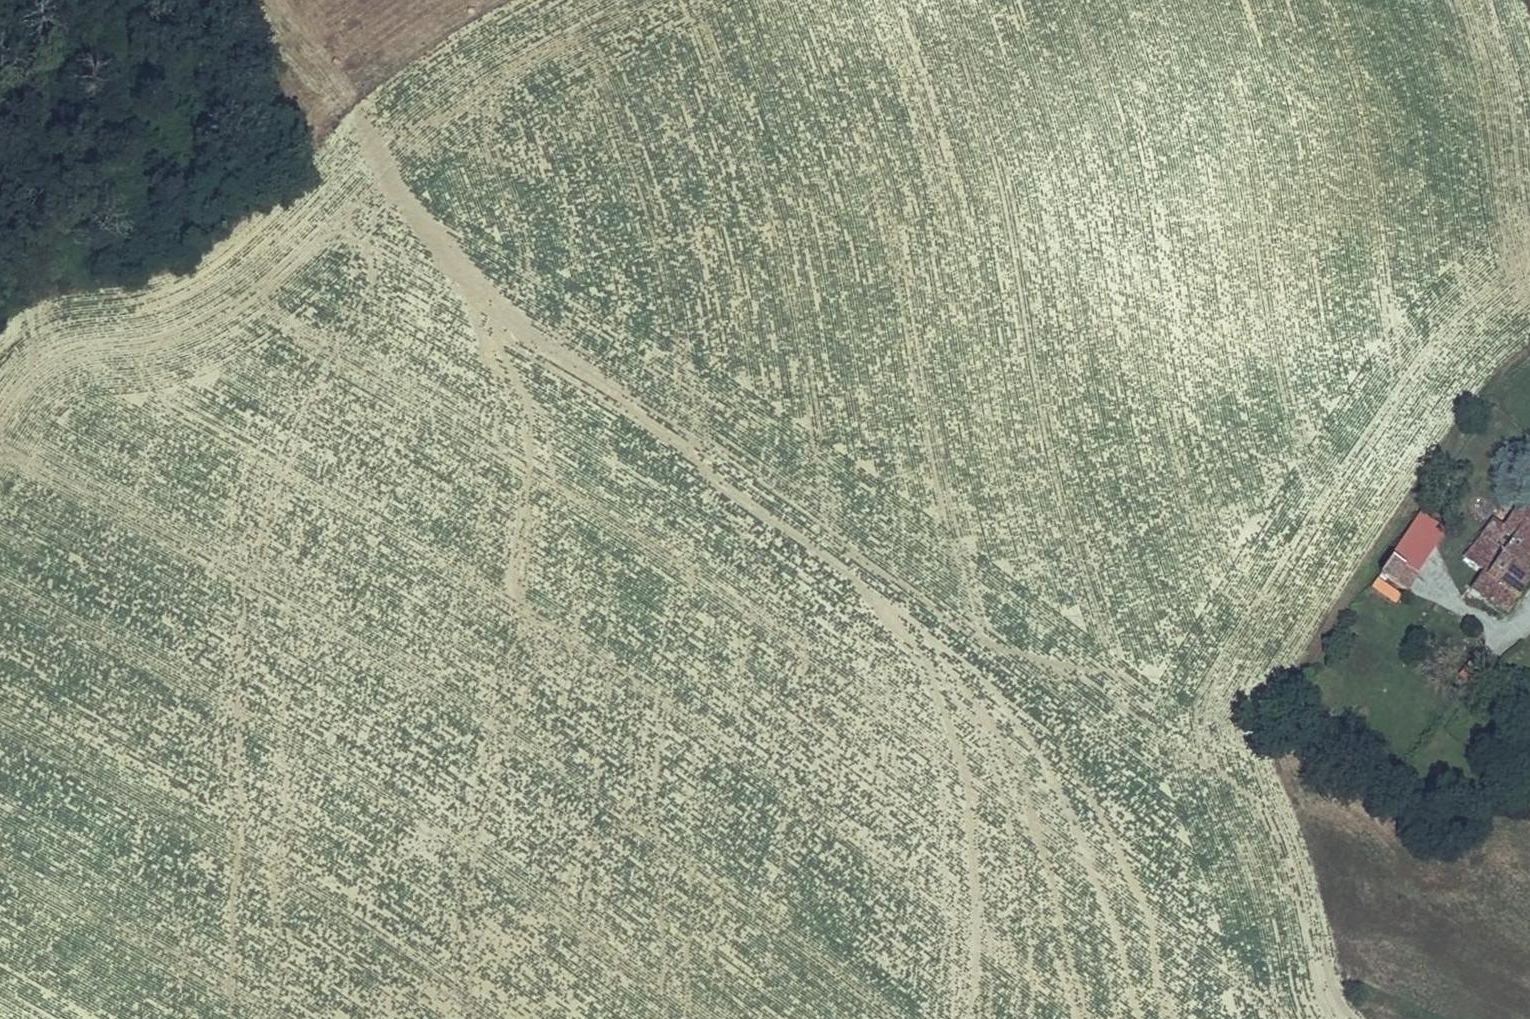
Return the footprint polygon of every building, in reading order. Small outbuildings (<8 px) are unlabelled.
[(1520,500),(1508,516),(1498,531),(1488,524),(1464,559),(1482,572),(1472,588),(1505,611),(1529,576),(1529,570),(1527,568),(1529,564),(1529,507),(1520,500)] [(1451,528),(1425,511),(1395,555),(1417,570),(1420,572),(1451,528)] [(1395,555),(1380,576),(1403,591),(1417,570),(1395,555)]
